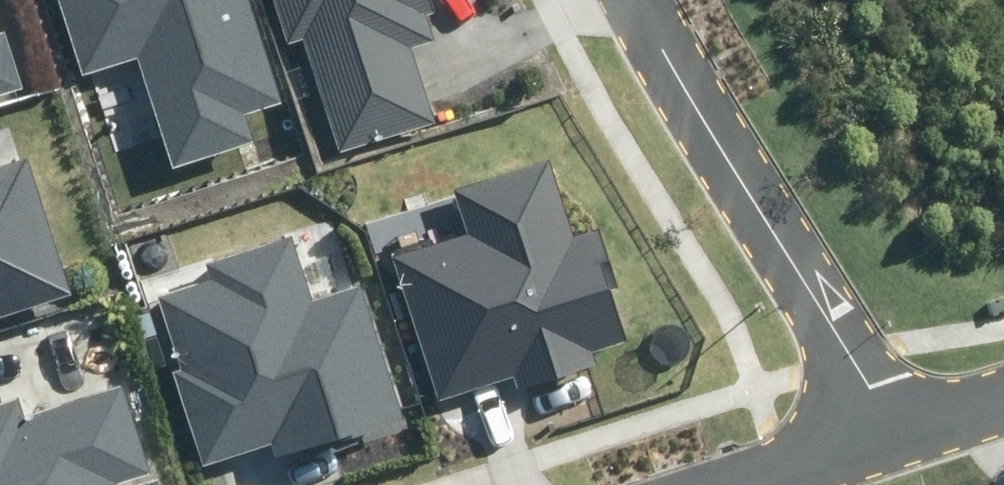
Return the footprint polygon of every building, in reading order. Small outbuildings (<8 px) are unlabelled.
[(180,161),(247,140),(239,114),(283,100),(251,0),(58,0),(80,70),(145,50),(180,161)] [(288,46),(302,41),(338,157),(438,126),(414,48),(436,42),(428,15),(434,14),(430,0),(273,0),(288,46)] [(22,87),(5,32),(0,33),(0,94),(22,87)] [(465,235),(394,257),(439,400),(515,377),(519,387),(593,364),(589,353),(626,342),(611,293),(619,290),(601,232),(572,240),(547,160),(451,189),(465,235)] [(72,292),(29,161),(0,170),(0,315),(72,292)] [(213,281),(158,299),(180,368),(170,371),(200,466),(269,444),(274,458),(356,431),(362,447),(412,431),(365,285),(312,302),(292,239),(208,266),(213,281)] [(115,257),(117,258),(119,259),(121,259),(124,258),(125,256),(126,254),(127,252),(126,250),(125,248),(123,246),(121,246),(119,246),(117,247),(115,248),(114,249),(114,251),(113,253),(114,255),(115,257)] [(119,266),(120,268),(123,268),(125,268),(127,267),(129,266),(130,264),(130,261),(129,259),(128,257),(126,256),(124,255),(122,255),(120,256),(119,257),(117,259),(117,261),(117,263),(117,264),(119,266)] [(122,278),(124,279),(126,280),(129,280),(131,279),(132,277),(133,275),(134,273),(133,271),(132,269),(130,267),(128,267),(126,267),(124,268),(122,269),(121,270),(121,272),(121,274),(121,276),(122,278)] [(126,291),(128,293),(130,293),(133,293),(135,292),(137,291),(138,289),(138,286),(137,284),(136,282),(134,281),(132,280),(130,280),(128,281),(126,282),(125,284),(125,286),(125,288),(125,289),(126,291)] [(132,305),(134,306),(136,307),(138,307),(140,306),(142,305),(143,302),(143,300),(143,298),(141,296),(140,295),(137,294),(135,294),(133,295),(132,296),(131,298),(130,299),(130,301),(131,303),(132,305)] [(115,481),(148,471),(121,386),(25,417),(19,399),(0,405),(0,484),(116,484),(115,481)]
